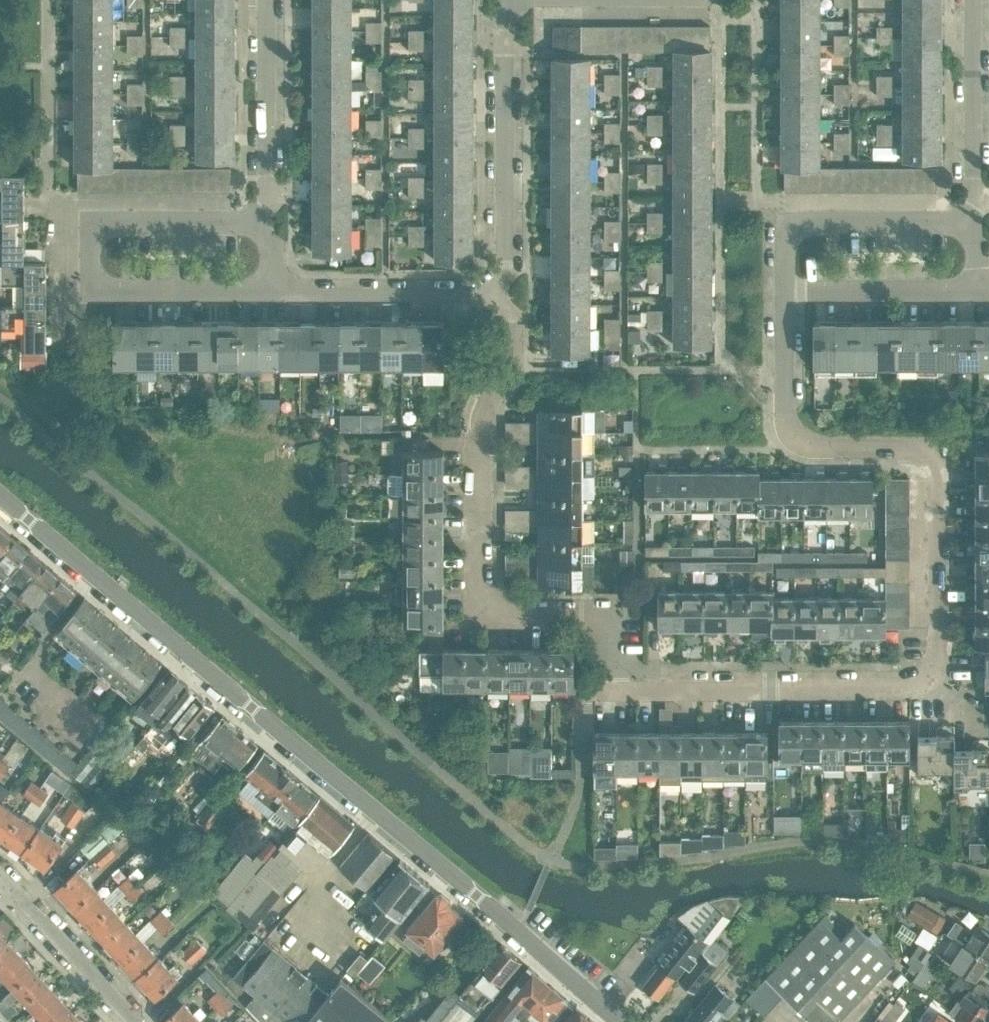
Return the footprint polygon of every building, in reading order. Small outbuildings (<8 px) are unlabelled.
[(112,0),(76,0),(75,20),(112,20),(112,0)] [(233,0),(197,0),(197,12),(233,12),(233,0)] [(472,0),(436,0),(436,15),(472,15),(472,0)] [(818,0),(782,0),(782,20),(818,20),(818,0)] [(940,0),(903,0),(903,13),(940,12),(940,0)] [(350,32),(350,7),(314,7),(314,32),(350,32)] [(233,37),(233,12),(197,12),(197,36),(233,37)] [(940,37),(940,12),(903,13),(903,37),(940,37)] [(472,40),(472,15),(436,15),(436,40),(472,40)] [(112,44),(112,20),(75,20),(75,44),(112,44)] [(818,45),(818,20),(782,20),(782,44),(818,45)] [(381,32),(381,22),(366,22),(366,32),(381,32)] [(581,51),(581,26),(553,26),(553,51),(581,51)] [(592,51),(593,26),(581,26),(581,51),(592,51)] [(604,51),(604,26),(593,26),(592,51),(604,51)] [(616,51),(616,26),(604,26),(604,51),(616,51)] [(628,51),(627,26),(616,26),(616,51),(628,51)] [(639,51),(639,26),(627,26),(628,51),(639,51)] [(651,50),(651,26),(639,26),(639,51),(651,50)] [(663,50),(663,26),(651,26),(651,50),(663,50)] [(674,50),(674,26),(663,26),(663,50),(674,50)] [(686,50),(686,26),(674,26),(674,50),(675,50),(686,50)] [(698,50),(697,26),(686,26),(686,50),(698,50)] [(709,50),(709,26),(697,26),(698,50),(709,50)] [(185,36),(185,27),(170,27),(170,36),(185,36)] [(891,37),(891,27),(876,27),(876,37),(891,37)] [(423,40),(423,30),(408,30),(408,40),(423,40)] [(350,56),(350,32),(314,32),(314,56),(350,56)] [(381,42),(381,32),(366,32),(366,42),(381,42)] [(143,45),(143,35),(127,35),(127,45),(143,45)] [(848,45),(848,35),(833,35),(833,45),(848,45)] [(185,46),(185,36),(170,36),(170,47),(185,46)] [(233,61),(233,37),(197,36),(197,61),(233,61)] [(891,47),(891,37),(876,37),(876,47),(891,47)] [(940,61),(940,37),(903,37),(903,62),(940,61)] [(423,51),(423,40),(408,40),(408,51),(423,51)] [(472,64),(472,40),(436,40),(436,64),(472,64)] [(112,70),(112,54),(112,44),(75,44),(75,69),(112,70)] [(818,69),(817,54),(818,45),(782,44),(782,69),(818,69)] [(143,56),(143,45),(127,45),(127,56),(143,56)] [(849,55),(848,45),(833,45),(833,55),(849,55)] [(711,76),(711,52),(711,50),(709,50),(698,50),(686,50),(675,50),(675,76),(711,76)] [(350,81),(350,56),(314,56),(314,81),(350,81)] [(589,83),(589,58),(553,58),(553,83),(589,83)] [(233,86),(233,61),(197,61),(197,86),(233,86)] [(940,86),(940,61),(903,62),(903,86),(940,86)] [(472,88),(472,64),(436,64),(436,88),(472,88)] [(663,75),(663,66),(648,66),(648,75),(663,75)] [(112,94),(112,70),(75,69),(75,94),(112,94)] [(818,94),(818,69),(782,69),(782,94),(818,94)] [(381,80),(382,70),(366,70),(366,80),(381,80)] [(185,84),(185,74),(170,74),(170,84),(185,84)] [(620,84),(620,74),(605,74),(605,84),(620,84)] [(663,86),(663,76),(663,75),(648,75),(648,86),(663,86)] [(711,100),(711,76),(675,76),(675,100),(711,100)] [(892,85),(892,76),(876,76),(877,85),(892,85)] [(424,88),(424,78),(409,78),(409,88),(424,88)] [(381,90),(381,80),(366,80),(366,90),(381,90)] [(350,105),(350,81),(314,81),(314,105),(350,105)] [(589,109),(589,83),(553,83),(553,108),(589,109)] [(143,93),(143,84),(127,84),(127,93),(143,93)] [(185,94),(185,84),(170,84),(170,94),(185,94)] [(620,94),(620,84),(605,84),(605,94),(620,94)] [(849,94),(849,84),(833,84),(834,94),(849,94)] [(892,96),(892,86),(892,85),(877,85),(877,95),(892,96)] [(233,110),(233,86),(197,86),(197,110),(233,110)] [(940,110),(940,86),(903,86),(904,110),(940,110)] [(424,98),(424,88),(409,88),(409,98),(424,98)] [(472,112),(472,88),(436,88),(436,112),(472,112)] [(143,104),(143,93),(127,93),(127,104),(143,104)] [(112,119),(112,94),(75,94),(75,119),(112,119)] [(818,119),(818,94),(782,94),(782,119),(818,119)] [(849,104),(849,94),(834,94),(833,104),(849,104)] [(711,125),(711,100),(675,100),(675,125),(711,125)] [(350,129),(350,105),(314,105),(314,129),(350,129)] [(589,132),(589,109),(553,108),(553,132),(589,132)] [(233,135),(233,110),(197,110),(197,135),(233,135)] [(940,135),(940,110),(904,110),(904,135),(940,135)] [(472,137),(472,112),(436,112),(436,137),(472,137)] [(663,124),(663,114),(648,114),(648,124),(663,124)] [(112,143),(112,119),(75,119),(75,143),(112,143)] [(381,129),(381,119),(366,119),(366,129),(381,129)] [(818,143),(818,119),(782,119),(782,143),(818,143)] [(185,134),(185,124),(170,123),(170,134),(185,134)] [(620,133),(620,123),(605,123),(605,133),(620,133)] [(663,135),(663,125),(663,124),(648,124),(648,135),(663,135)] [(711,150),(711,125),(675,125),(675,149),(711,150)] [(892,134),(892,125),(877,125),(876,134),(892,134)] [(424,137),(424,127),(409,127),(409,137),(424,137)] [(350,154),(350,129),(314,129),(314,154),(350,154)] [(381,139),(381,129),(366,129),(366,139),(381,139)] [(589,156),(589,132),(553,132),(553,157),(589,156)] [(143,142),(143,133),(136,133),(127,133),(127,142),(143,142)] [(620,143),(620,133),(605,133),(605,143),(620,143)] [(849,143),(849,133),(834,133),(834,143),(849,143)] [(185,144),(185,134),(170,134),(170,144),(185,144)] [(892,144),(892,134),(876,134),(877,145),(892,144)] [(233,159),(233,135),(197,135),(197,159),(233,159)] [(940,160),(940,135),(904,135),(904,160),(940,160)] [(424,147),(424,137),(409,137),(409,147),(424,147)] [(472,162),(472,137),(436,137),(436,162),(472,162)] [(143,153),(143,142),(127,142),(126,153),(143,153)] [(112,168),(112,143),(75,143),(75,168),(77,168),(89,168),(101,168),(112,168)] [(818,168),(818,143),(782,143),(782,169),(784,169),(796,169),(807,168),(818,168)] [(849,153),(849,143),(834,143),(834,153),(849,153)] [(711,174),(711,150),(675,149),(675,174),(711,174)] [(350,179),(350,154),(314,154),(314,179),(350,179)] [(589,182),(589,156),(553,157),(553,182),(589,182)] [(472,186),(472,162),(436,162),(436,186),(472,186)] [(663,173),(663,164),(648,164),(648,173),(663,173)] [(124,192),(124,167),(112,168),(112,192),(124,192)] [(136,191),(136,167),(124,167),(124,192),(136,191)] [(148,191),(148,167),(136,167),(136,191),(148,191)] [(160,191),(160,167),(148,167),(148,191),(160,191)] [(171,191),(172,167),(160,167),(160,191),(171,191)] [(183,191),(183,167),(172,167),(171,191),(183,191)] [(195,191),(195,167),(183,167),(183,191),(195,191)] [(206,191),(207,167),(195,167),(195,191),(206,191)] [(218,191),(218,167),(207,167),(206,191),(218,191)] [(230,191),(230,167),(218,167),(218,191),(230,191)] [(842,192),(842,167),(831,168),(831,192),(842,192)] [(854,192),(854,167),(842,167),(842,192),(854,192)] [(866,192),(866,167),(854,167),(854,192),(866,192)] [(877,192),(877,167),(866,167),(866,192),(877,192)] [(889,192),(889,167),(877,167),(877,192),(889,192)] [(901,192),(901,167),(889,167),(889,192),(901,192)] [(913,192),(912,167),(901,167),(901,192),(913,192)] [(924,192),(924,167),(912,167),(913,192),(924,192)] [(936,192),(936,167),(924,167),(924,192),(936,192)] [(89,192),(89,168),(77,168),(77,192),(89,192)] [(101,192),(101,168),(89,168),(89,192),(101,192)] [(112,192),(112,168),(101,168),(101,192),(112,192)] [(381,178),(381,168),(366,168),(366,178),(381,178)] [(807,192),(807,168),(796,169),(796,192),(807,192)] [(819,192),(819,168),(818,168),(807,168),(807,192),(819,192)] [(831,192),(831,168),(819,168),(819,192),(831,192)] [(796,192),(796,169),(784,169),(784,192),(796,192)] [(620,181),(620,172),(605,172),(605,182),(620,181)] [(663,184),(663,174),(663,173),(648,173),(647,184),(663,184)] [(23,174),(0,174),(0,198),(0,218),(24,218),(23,197),(23,174)] [(711,198),(711,174),(675,174),(675,198),(711,198)] [(424,185),(424,176),(409,176),(409,186),(424,185)] [(381,188),(381,178),(366,178),(366,188),(381,188)] [(350,202),(350,179),(314,179),(314,202),(350,202)] [(620,192),(620,181),(605,182),(605,192),(620,192)] [(589,207),(589,182),(553,182),(553,207),(589,207)] [(424,196),(424,186),(424,185),(409,186),(409,196),(424,196)] [(472,210),(472,186),(436,186),(436,210),(472,210)] [(711,223),(711,198),(675,198),(675,222),(711,223)] [(350,227),(350,202),(314,202),(314,227),(350,227)] [(589,230),(589,207),(553,207),(553,230),(589,230)] [(472,235),(472,210),(436,210),(436,235),(472,235)] [(663,222),(663,212),(648,212),(648,222),(663,222)] [(381,228),(381,217),(366,217),(366,228),(381,228)] [(24,218),(0,218),(0,241),(0,262),(24,262),(24,242),(24,218)] [(620,230),(620,221),(605,221),(605,231),(620,230)] [(663,233),(663,222),(648,222),(648,233),(663,233)] [(711,246),(711,223),(675,222),(675,246),(711,246)] [(424,235),(424,225),(409,225),(409,235),(424,235)] [(350,253),(350,227),(314,227),(314,253),(350,253)] [(381,248),(381,228),(366,228),(366,248),(381,248)] [(589,255),(589,230),(553,230),(553,255),(589,255)] [(620,241),(620,230),(605,231),(605,241),(620,241)] [(424,245),(424,235),(409,235),(409,245),(424,245)] [(472,260),(472,235),(436,235),(436,260),(472,260)] [(711,272),(711,246),(675,246),(675,271),(711,272)] [(589,280),(589,255),(553,255),(553,280),(589,280)] [(663,271),(663,261),(648,262),(648,271),(663,271)] [(13,306),(45,306),(45,262),(24,262),(0,262),(0,285),(13,285),(13,306)] [(620,279),(620,269),(605,270),(605,279),(620,279)] [(663,282),(663,271),(648,271),(648,282),(663,282)] [(711,296),(711,272),(675,271),(674,296),(711,296)] [(620,290),(620,279),(605,279),(605,290),(620,290)] [(589,303),(589,280),(553,280),(553,303),(589,303)] [(711,321),(711,296),(674,296),(674,321),(711,321)] [(589,329),(589,303),(553,303),(553,328),(589,329)] [(45,306),(13,306),(0,306),(0,329),(22,329),(22,350),(46,350),(45,329),(45,306)] [(663,321),(663,311),(648,311),(648,321),(663,321)] [(620,329),(620,319),(605,319),(605,329),(620,329)] [(156,366),(156,321),(152,321),(152,323),(136,323),(136,366),(156,366)] [(176,366),(176,321),(176,323),(161,323),(161,321),(156,321),(156,366),(176,366)] [(197,366),(197,321),(192,321),(192,323),(177,323),(177,321),(176,321),(176,366),(197,366)] [(217,366),(217,321),(216,321),(216,323),(202,323),(202,321),(197,321),(197,366),(217,366)] [(237,366),(238,321),(233,321),(233,323),(218,323),(218,321),(217,321),(217,366),(237,366)] [(258,366),(258,321),(257,321),(257,323),(242,323),(242,321),(238,321),(237,366),(258,366)] [(279,366),(279,321),(274,321),(274,324),(259,324),(259,321),(258,321),(258,366),(279,366)] [(299,366),(299,321),(298,321),(298,323),(283,323),(283,321),(279,321),(279,366),(299,366)] [(320,366),(320,321),(315,321),(315,323),(300,323),(300,321),(299,321),(299,366),(320,366)] [(340,366),(340,321),(339,321),(339,323),(325,323),(325,321),(320,321),(320,366),(340,366)] [(361,365),(361,322),(356,322),(356,324),(341,324),(341,321),(340,321),(340,366),(361,365)] [(381,365),(382,322),(380,321),(380,324),(366,324),(366,322),(361,322),(361,365),(381,365)] [(401,365),(401,321),(396,321),(396,324),(382,324),(382,322),(381,365),(401,365)] [(422,365),(422,322),(421,322),(421,324),(406,324),(406,321),(401,321),(401,365),(422,365)] [(663,332),(663,321),(648,321),(647,331),(663,332)] [(711,346),(711,321),(674,321),(674,346),(711,346)] [(136,366),(136,323),(136,322),(115,322),(115,366),(136,366)] [(443,365),(443,322),(438,322),(438,324),(423,324),(423,322),(422,322),(422,365),(443,365)] [(835,366),(835,322),(834,322),(834,324),(820,324),(820,322),(814,322),(814,366),(835,366)] [(855,366),(855,322),(851,322),(851,324),(836,324),(836,322),(835,322),(835,366),(855,366)] [(876,366),(876,322),(875,322),(875,324),(860,324),(860,322),(855,322),(855,366),(876,366)] [(896,366),(896,322),(892,322),(892,324),(877,324),(877,322),(876,322),(876,366),(896,366)] [(917,366),(917,322),(916,322),(916,324),(901,324),(901,322),(896,322),(896,366),(917,366)] [(938,366),(938,322),(933,322),(933,324),(918,324),(918,322),(917,322),(917,366),(938,366)] [(958,366),(958,322),(957,322),(957,324),(942,324),(942,322),(938,322),(938,366),(958,366)] [(978,366),(978,322),(974,322),(974,324),(959,324),(959,322),(958,322),(958,366),(978,366)] [(983,324),(983,322),(978,322),(978,366),(988,366),(988,324),(983,324)] [(589,353),(589,329),(553,328),(553,353),(589,353)] [(620,349),(620,329),(605,329),(605,349),(620,349)] [(594,433),(594,410),(539,410),(539,422),(525,422),(525,433),(579,433),(594,433)] [(594,455),(594,433),(579,433),(525,433),(525,444),(538,444),(538,455),(583,455),(594,455)] [(444,473),(444,451),(428,450),(429,437),(404,438),(404,451),(401,451),(401,452),(404,452),(404,473),(444,473)] [(976,450),(976,473),(988,473),(988,450),(976,450)] [(583,477),(583,455),(538,455),(538,466),(525,466),(525,477),(583,477)] [(668,509),(667,472),(665,472),(665,465),(658,465),(658,472),(646,472),(646,471),(645,471),(645,509),(668,509)] [(690,509),(690,472),(688,472),(688,465),(681,465),(681,472),(667,472),(668,509),(690,509)] [(713,509),(713,472),(710,472),(710,465),(703,465),(703,472),(690,472),(690,509),(713,509)] [(735,509),(735,472),(733,472),(733,465),(726,465),(726,472),(713,472),(713,509),(735,509)] [(758,478),(759,478),(759,471),(757,471),(757,472),(756,472),(756,465),(748,465),(748,472),(735,472),(735,509),(757,509),(758,509),(758,478)] [(872,516),(872,478),(871,478),(871,479),(869,479),(869,471),(862,471),(862,478),(848,478),(848,516),(870,516),(870,517),(872,516)] [(780,516),(780,478),(778,478),(778,472),(771,472),(771,478),(759,478),(758,478),(758,509),(757,509),(757,516),(759,516),(780,516)] [(803,516),(802,479),(801,478),(801,472),(793,472),(793,478),(780,478),(780,516),(803,516)] [(825,516),(825,478),(823,478),(823,472),(816,472),(816,478),(802,479),(803,516),(825,516)] [(848,516),(848,478),(847,478),(847,472),(839,472),(839,478),(825,478),(825,516),(848,516)] [(444,495),(444,473),(404,473),(404,494),(444,495)] [(976,473),(976,494),(988,494),(988,473),(976,473)] [(582,499),(583,498),(583,477),(525,477),(525,488),(538,488),(538,499),(582,499)] [(909,490),(909,479),(909,478),(886,478),(886,490),(909,490)] [(909,501),(909,490),(886,490),(886,501),(909,501)] [(444,516),(444,495),(404,494),(404,516),(444,516)] [(976,494),(976,516),(988,516),(988,494),(976,494)] [(593,519),(594,500),(594,498),(583,498),(582,499),(538,499),(538,510),(525,510),(525,521),(582,520),(582,519),(593,519)] [(909,513),(909,501),(886,501),(886,513),(909,513)] [(909,524),(909,513),(886,513),(886,524),(909,524)] [(444,537),(444,516),(404,516),(404,537),(444,537)] [(976,516),(976,537),(988,537),(988,516),(976,516)] [(594,542),(593,519),(582,519),(582,520),(525,521),(525,532),(538,532),(538,542),(579,542),(594,542)] [(909,536),(909,524),(886,524),(886,536),(909,536)] [(13,536),(0,525),(0,552),(13,536)] [(29,550),(13,536),(0,552),(0,576),(4,579),(29,550)] [(909,547),(909,536),(886,536),(886,547),(909,547)] [(444,558),(444,537),(404,537),(404,558),(444,558)] [(976,537),(976,559),(988,559),(988,537),(976,537)] [(594,564),(594,542),(579,542),(538,542),(538,553),(525,553),(525,564),(594,564)] [(663,556),(663,546),(644,547),(645,556),(663,556)] [(708,556),(708,546),(690,546),(691,556),(708,556)] [(686,556),(686,547),(668,547),(668,556),(686,556)] [(731,556),(731,547),(713,547),(713,556),(731,556)] [(753,556),(753,547),(736,547),(736,556),(753,556)] [(909,559),(909,547),(886,547),(885,559),(909,559)] [(19,592),(44,563),(29,550),(4,579),(19,592)] [(632,564),(632,550),(620,550),(620,564),(632,564)] [(798,562),(798,552),(780,553),(780,562),(798,562)] [(775,562),(775,553),(758,553),(757,561),(772,562),(775,562)] [(821,562),(821,553),(803,553),(803,562),(821,562)] [(843,562),(843,553),(825,553),(826,562),(843,562)] [(866,562),(866,553),(848,553),(848,561),(866,562)] [(444,578),(444,558),(404,558),(404,578),(444,578)] [(909,571),(909,559),(885,559),(885,567),(885,571),(909,571)] [(976,559),(976,581),(988,581),(988,559),(976,559)] [(772,571),(772,562),(757,561),(757,562),(754,562),(754,570),(772,571)] [(681,570),(681,562),(663,562),(663,570),(681,570)] [(704,570),(704,562),(686,562),(686,570),(704,570)] [(726,570),(726,562),(708,562),(708,570),(726,570)] [(749,570),(749,562),(731,562),(731,570),(749,570)] [(35,606),(60,577),(44,563),(19,592),(27,598),(35,606)] [(594,587),(594,564),(525,564),(525,574),(538,575),(538,586),(594,587)] [(794,576),(794,567),(776,567),(776,576),(794,576)] [(816,576),(816,567),(798,567),(798,576),(816,576)] [(839,576),(839,567),(821,567),(821,576),(839,576)] [(861,576),(861,567),(843,567),(843,576),(861,576)] [(885,577),(885,571),(885,567),(867,567),(867,576),(885,577)] [(909,582),(909,571),(885,571),(885,577),(885,582),(909,582)] [(52,620),(76,591),(60,577),(35,606),(52,620)] [(444,578),(404,578),(396,578),(396,602),(404,602),(444,602),(444,578)] [(976,581),(976,602),(988,602),(988,581),(976,581)] [(909,594),(909,582),(885,582),(885,594),(909,594)] [(669,628),(681,628),(681,592),(660,592),(660,591),(658,591),(658,592),(658,615),(658,629),(659,629),(659,628),(661,628),(661,634),(669,634),(669,628)] [(771,636),(771,598),(772,598),(772,591),(771,591),(771,592),(749,592),(749,628),(752,628),(752,634),(759,634),(759,628),(771,628),(771,636)] [(658,615),(658,592),(645,592),(645,615),(658,615)] [(704,628),(704,592),(681,592),(681,628),(684,628),(684,635),(691,635),(691,628),(704,628)] [(726,628),(726,592),(704,592),(704,628),(707,628),(707,634),(714,634),(714,628),(726,628)] [(749,628),(749,592),(726,592),(726,628),(729,628),(729,634),(737,634),(737,628),(749,628)] [(909,605),(909,594),(885,594),(885,598),(885,605),(909,605)] [(73,642),(100,610),(84,597),(57,629),(73,642)] [(794,635),(794,598),(772,598),(771,598),(771,636),(773,636),(773,635),(774,635),(774,642),(782,642),(782,635),(794,635)] [(816,635),(816,598),(794,598),(794,635),(797,635),(797,642),(804,642),(804,635),(816,635)] [(839,635),(839,598),(816,598),(816,635),(820,635),(820,642),(827,642),(827,635),(839,635)] [(861,635),(861,598),(839,598),(839,635),(842,635),(842,642),(850,642),(850,635),(861,635)] [(885,617),(885,605),(885,598),(883,598),(861,598),(861,635),(865,635),(865,642),(872,642),(872,635),(883,635),(883,636),(885,636),(885,628),(885,617)] [(420,624),(444,624),(444,602),(404,602),(404,624),(420,624)] [(976,602),(976,623),(988,623),(988,602),(976,602)] [(909,617),(909,605),(885,605),(885,617),(909,617)] [(89,655),(115,624),(100,610),(73,642),(89,655)] [(909,628),(909,617),(885,617),(885,628),(909,628)] [(976,623),(976,646),(988,646),(988,623),(976,623)] [(104,669),(131,637),(115,624),(89,655),(104,669)] [(444,637),(444,624),(420,624),(420,637),(444,637)] [(119,682),(146,650),(131,637),(104,669),(119,682)] [(444,637),(420,637),(420,650),(444,649),(444,648),(444,637)] [(445,688),(466,688),(466,648),(444,648),(444,649),(420,650),(420,674),(444,674),(444,691),(445,691),(445,688)] [(488,688),(488,648),(466,648),(466,688),(488,688)] [(509,688),(509,648),(488,648),(488,688),(509,688)] [(530,688),(530,648),(509,648),(509,688),(530,688)] [(551,688),(551,648),(530,648),(530,688),(551,688)] [(574,688),(574,648),(551,648),(551,688),(574,688)] [(135,695),(162,663),(146,650),(119,682),(135,695)] [(153,722),(185,684),(186,683),(169,668),(136,708),(153,722)] [(167,728),(196,693),(186,684),(154,723),(157,726),(160,722),(167,728)] [(189,736),(213,707),(196,692),(196,693),(167,728),(174,734),(179,728),(189,736)] [(8,704),(0,698),(0,714),(8,704)] [(16,711),(8,704),(0,714),(0,717),(7,722),(16,711)] [(14,729),(24,718),(16,711),(7,722),(14,729)] [(222,715),(203,738),(238,767),(257,743),(222,715)] [(22,735),(31,724),(24,718),(14,729),(22,735)] [(802,758),(802,720),(780,720),(780,762),(781,762),(781,759),(802,758)] [(823,766),(823,720),(802,720),(802,758),(823,758),(823,766)] [(845,766),(845,720),(823,720),(823,766),(845,766)] [(866,759),(866,720),(845,720),(845,766),(845,758),(866,759)] [(887,767),(887,759),(887,720),(866,720),(866,759),(866,766),(887,767)] [(909,749),(909,722),(910,720),(887,720),(887,759),(909,759),(910,759),(909,749)] [(30,742),(39,731),(31,724),(22,735),(30,742)] [(38,748),(47,737),(39,731),(30,742),(38,748)] [(617,770),(617,731),(594,731),(594,775),(596,775),(596,770),(617,770)] [(638,770),(638,731),(617,731),(617,770),(638,770)] [(659,770),(660,731),(638,731),(638,770),(659,770)] [(660,782),(681,782),(681,731),(660,731),(659,770),(659,771),(660,771),(660,782)] [(682,779),(703,778),(703,775),(703,731),(681,731),(681,782),(682,782),(682,779)] [(724,775),(724,731),(703,731),(703,775),(724,775)] [(724,731),(724,775),(746,775),(746,731),(724,731)] [(768,778),(768,731),(746,731),(746,775),(746,778),(768,778)] [(954,770),(954,749),(954,736),(917,736),(917,780),(931,780),(931,775),(936,775),(936,770),(946,770),(946,775),(953,775),(953,770),(954,770)] [(45,755),(55,744),(47,737),(38,748),(45,755)] [(117,765),(134,744),(127,738),(110,759),(117,765)] [(53,761),(62,750),(55,744),(45,755),(53,761)] [(127,773),(145,752),(137,746),(120,767),(127,773)] [(26,748),(20,757),(28,762),(34,753),(26,748)] [(274,810),(276,807),(299,779),(300,778),(282,763),(282,764),(264,749),(244,773),(265,791),(260,798),(274,810)] [(954,749),(954,770),(953,770),(953,775),(953,793),(967,793),(967,789),(972,789),(972,784),(982,784),(982,789),(988,789),(988,749),(954,749)] [(61,768),(70,757),(62,750),(53,761),(61,768)] [(68,774),(78,763),(70,757),(61,768),(68,774)] [(9,767),(1,761),(0,763),(0,778),(1,779),(9,767)] [(293,821),(317,793),(299,779),(276,807),(293,821)] [(32,800),(40,788),(31,782),(23,794),(32,800)] [(40,806),(48,794),(40,788),(32,800),(40,806)] [(161,832),(169,822),(154,809),(159,803),(149,795),(137,811),(148,819),(140,829),(148,836),(155,827),(161,832)] [(229,904),(226,908),(249,927),(250,928),(303,866),(307,869),(317,868),(354,824),(320,796),(279,846),(279,845),(229,904)] [(208,831),(224,812),(211,802),(196,821),(208,831)] [(21,816),(1,803),(0,805),(0,837),(4,840),(21,816)] [(72,828),(84,810),(73,803),(61,820),(72,828)] [(22,853),(39,829),(21,816),(4,840),(22,853)] [(44,868),(65,838),(56,832),(53,836),(40,828),(39,829),(22,853),(25,854),(23,856),(32,863),(34,861),(44,868)] [(367,889),(396,855),(369,832),(339,866),(367,889)] [(722,834),(701,835),(701,837),(703,849),(723,847),(722,834)] [(701,837),(679,839),(679,841),(680,853),(703,851),(702,849),(701,837)] [(247,853),(214,892),(229,904),(279,845),(271,839),(255,859),(247,853)] [(679,841),(659,841),(659,855),(680,855),(680,853),(679,841)] [(101,866),(116,852),(107,842),(92,856),(101,866)] [(617,848),(594,848),(595,858),(617,858),(617,848)] [(414,902),(427,887),(430,883),(400,858),(371,893),(382,901),(365,921),(384,937),(414,902)] [(73,909),(95,889),(96,888),(86,877),(89,874),(82,865),(55,889),(64,898),(62,900),(70,908),(72,907),(73,909)] [(125,892),(135,883),(128,875),(118,885),(125,892)] [(136,897),(142,890),(135,883),(125,892),(132,900),(136,897)] [(451,932),(463,917),(450,906),(450,900),(441,893),(435,893),(427,887),(414,902),(422,908),(405,928),(408,931),(402,939),(419,952),(425,945),(433,952),(441,943),(444,946),(453,934),(451,932)] [(89,926),(111,906),(95,889),(73,909),(89,926)] [(713,938),(730,917),(729,916),(746,896),(726,895),(709,900),(692,906),(677,917),(689,926),(642,986),(646,989),(645,992),(652,997),(655,996),(659,998),(661,996),(660,995),(675,976),(676,977),(685,965),(689,968),(713,938)] [(930,928),(937,914),(915,901),(908,915),(929,928),(930,928)] [(105,943),(127,923),(111,906),(89,926),(105,943)] [(156,927),(167,917),(160,910),(150,920),(156,927)] [(174,925),(167,917),(156,927),(164,934),(174,925)] [(894,960),(855,924),(841,938),(821,919),(746,998),(765,1015),(784,995),(813,1021),(836,1021),(894,960)] [(988,960),(988,934),(977,926),(973,933),(955,921),(947,934),(962,944),(988,961),(988,960)] [(122,961),(143,942),(127,923),(105,943),(122,961)] [(8,942),(0,933),(0,949),(8,942)] [(694,991),(728,950),(713,938),(689,968),(680,980),(694,991)] [(389,1021),(391,1019),(347,983),(341,978),(328,993),(264,939),(233,976),(254,994),(246,1004),(262,1021),(389,1021)] [(190,964),(206,950),(196,940),(181,954),(190,964)] [(8,942),(0,949),(0,974),(4,978),(24,959),(8,942)] [(137,978),(158,958),(143,942),(122,961),(137,978)] [(480,1009),(521,960),(501,943),(459,992),(480,1009)] [(928,957),(931,952),(920,943),(907,961),(911,964),(908,968),(915,974),(928,957)] [(977,979),(988,961),(962,944),(950,962),(977,979)] [(369,982),(385,963),(372,953),(357,972),(369,982)] [(354,975),(366,959),(360,954),(347,969),(354,975)] [(154,997),(180,973),(172,965),(169,968),(159,957),(158,958),(137,978),(138,979),(136,981),(144,989),(146,987),(154,997)] [(923,986),(938,963),(928,957),(915,974),(916,975),(912,980),(923,986)] [(24,959),(4,978),(13,988),(0,1001),(0,1010),(7,1018),(16,1010),(10,1003),(19,995),(19,994),(39,975),(24,959)] [(550,985),(528,966),(482,1021),(518,1021),(527,1013),(528,1014),(536,1005),(535,1004),(550,985)] [(35,1013),(56,993),(39,975),(19,994),(19,995),(35,1013)] [(695,1008),(712,1021),(724,1021),(741,1004),(716,983),(695,1008)] [(566,998),(550,985),(535,1004),(536,1005),(528,1014),(536,1021),(535,1021),(546,1021),(566,998)] [(480,1009),(459,992),(452,986),(425,1018),(420,1014),(413,1021),(469,1021),(480,1009)] [(988,1010),(988,1009),(985,1006),(985,1001),(969,989),(966,994),(966,993),(960,1002),(965,1005),(954,1019),(958,1021),(981,1021),(988,1010)] [(214,1007),(225,997),(218,990),(207,1000),(214,1007)] [(72,1011),(56,993),(35,1013),(44,1021),(60,1021),(72,1011)] [(221,1015),(232,1005),(225,997),(214,1007),(221,1015)] [(575,1006),(572,1009),(564,1001),(567,998),(566,998),(546,1021),(594,1021),(575,1006)] [(199,1020),(206,1014),(199,1007),(193,1013),(183,1003),(163,1021),(197,1021),(199,1020)] [(684,1021),(712,1021),(695,1008),(684,1021)] [(72,1011),(60,1021),(83,1021),(72,1011)]
